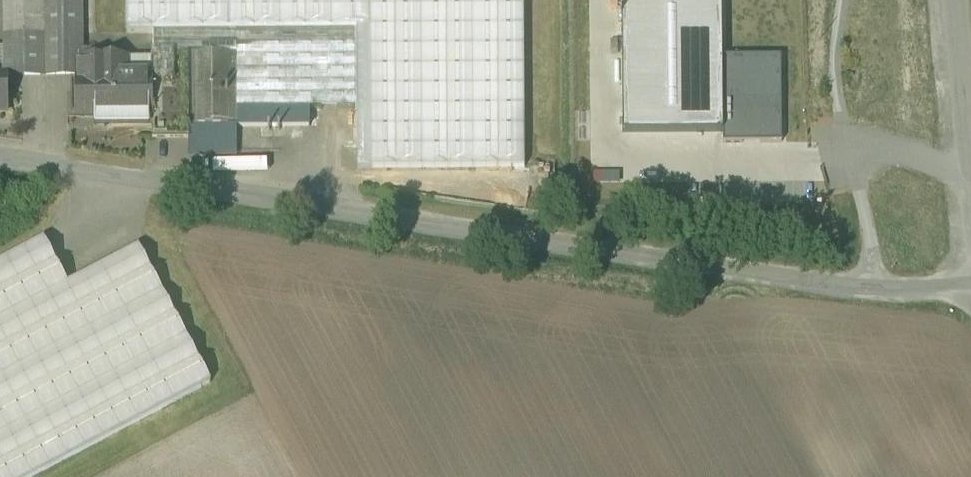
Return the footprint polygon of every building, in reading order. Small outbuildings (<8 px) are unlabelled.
[(5,35),(10,35),(11,75),(44,75),(44,0),(4,0),(5,35)] [(44,75),(78,75),(78,74),(83,74),(83,62),(82,0),(44,0),(44,75)] [(98,34),(139,33),(139,0),(97,0),(98,34)] [(139,33),(154,33),(157,33),(250,32),(250,0),(139,0),(139,33)] [(250,32),(354,31),(354,0),(250,0),(250,32)] [(354,31),(355,110),(355,167),(511,165),(509,0),(354,0),(354,31)] [(511,165),(554,164),(553,0),(509,0),(511,165)] [(621,134),(722,133),(722,58),(721,0),(621,0),(621,134)] [(157,33),(154,33),(154,53),(154,54),(236,53),(236,123),(290,122),(290,109),(355,110),(354,31),(250,32),(157,33)] [(236,53),(154,54),(154,53),(151,53),(152,122),(152,126),(152,127),(152,139),(189,139),(189,126),(236,126),(236,123),(236,53)] [(780,58),(722,58),(722,133),(722,145),(780,144),(780,58)] [(125,61),(97,61),(97,62),(83,62),(83,74),(78,74),(78,75),(79,116),(106,116),(107,122),(152,122),(151,74),(125,74),(125,61)] [(236,126),(189,126),(189,139),(189,151),(236,150),(236,126)] [(0,261),(0,476),(33,476),(211,382),(138,246),(68,283),(43,238),(0,261)]
